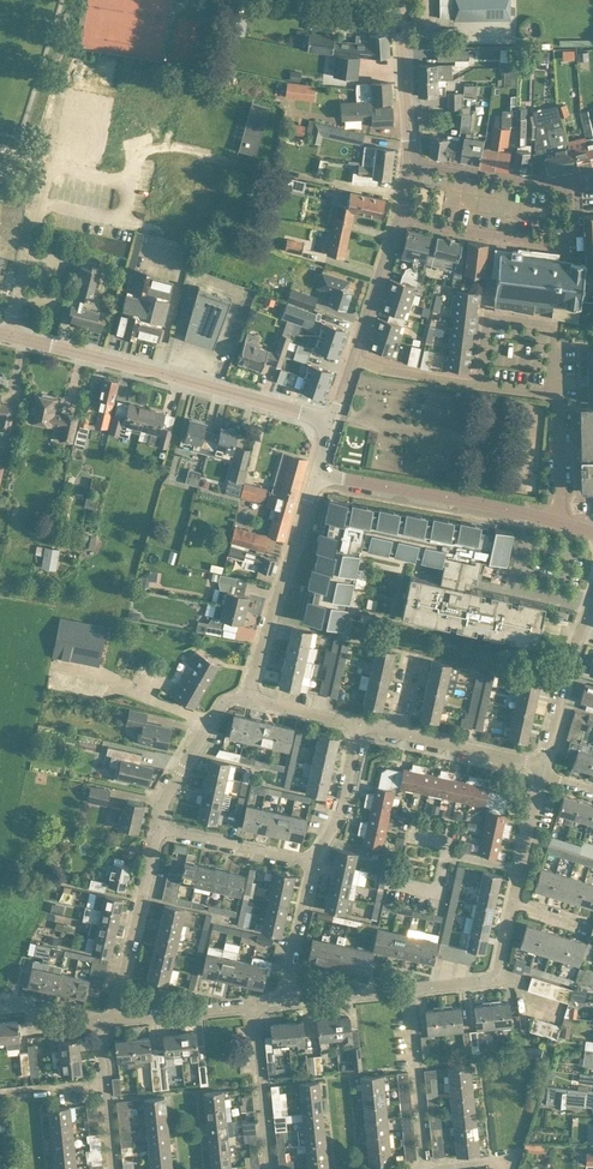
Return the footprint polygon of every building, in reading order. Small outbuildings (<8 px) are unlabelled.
[(466,20),(510,19),(510,0),(440,0),(440,18),(454,18),(454,20),(466,20)] [(349,56),(361,57),(361,56),(370,57),(389,56),(388,33),(369,35),(369,44),(333,40),(334,35),(309,33),(307,51),(335,54),(335,55),(349,56)] [(505,67),(518,67),(519,49),(510,48),(510,62),(506,61),(506,63),(504,63),(503,64),(501,64),(499,64),(498,63),(497,63),(496,63),(496,67),(505,67)] [(455,58),(468,58),(469,50),(439,49),(439,60),(455,60),(455,58)] [(549,52),(535,53),(536,63),(549,62),(549,52)] [(358,78),(361,57),(349,56),(335,55),(332,75),(358,78)] [(420,79),(446,79),(452,79),(452,63),(420,64),(420,79)] [(517,85),(518,67),(505,67),(505,76),(503,76),(503,80),(501,80),(501,85),(517,85)] [(290,72),(289,81),(300,81),(301,72),(290,72)] [(420,95),(432,95),(446,95),(446,79),(420,79),(420,95)] [(287,82),(285,96),(314,100),(315,85),(287,82)] [(378,101),(379,102),(381,102),(381,101),(391,100),(390,82),(371,83),(357,84),(356,84),(356,86),(356,96),(356,102),(372,101),(378,101)] [(104,155),(107,143),(118,88),(100,84),(98,95),(67,88),(53,155),(98,164),(101,154),(104,155)] [(463,109),(462,92),(449,92),(450,109),(463,109)] [(393,125),(392,107),(372,108),(371,102),(372,101),(356,102),(341,103),(342,118),(372,117),(372,126),(393,125)] [(251,102),(238,150),(256,155),(269,107),(251,102)] [(561,104),(558,105),(561,116),(569,114),(566,103),(561,104)] [(535,113),(537,124),(537,137),(536,148),(544,146),(550,174),(581,168),(579,156),(572,157),(569,142),(569,140),(568,140),(561,116),(558,105),(534,111),(535,113)] [(508,148),(511,128),(509,127),(509,125),(510,117),(510,109),(503,110),(503,114),(503,121),(502,128),(496,169),(509,171),(511,159),(512,151),(506,150),(507,148),(508,148)] [(431,126),(431,118),(430,110),(418,110),(419,119),(419,127),(431,126)] [(588,143),(592,158),(592,130),(588,110),(580,112),(586,136),(588,143)] [(480,166),(484,145),(484,144),(485,140),(473,138),(474,132),(470,131),(472,113),(463,111),(460,130),(466,131),(461,160),(480,164),(480,166)] [(535,113),(527,115),(529,124),(528,136),(529,136),(529,137),(537,137),(537,124),(535,113)] [(515,144),(518,144),(518,145),(518,149),(514,170),(531,173),(533,162),(530,161),(531,151),(525,150),(525,145),(526,145),(527,117),(516,117),(516,126),(515,144)] [(496,169),(502,128),(503,121),(495,120),(494,126),(491,146),(492,146),(492,147),(485,146),(485,145),(484,145),(480,166),(483,167),(496,169)] [(305,126),(289,122),(287,131),(303,135),(305,126)] [(365,133),(330,125),(325,124),(323,135),(363,144),(365,133)] [(433,146),(431,156),(454,159),(457,139),(431,135),(430,145),(433,146)] [(586,136),(569,140),(569,142),(572,157),(579,156),(581,168),(592,165),(592,158),(588,143),(586,136)] [(364,146),(361,165),(374,167),(391,169),(394,149),(369,146),(364,146)] [(317,171),(325,173),(328,160),(320,159),(317,171)] [(390,178),(391,169),(374,167),(359,165),(358,174),(390,178)] [(332,230),(349,234),(354,212),(383,218),(387,200),(350,191),(347,205),(338,203),(335,215),(332,230)] [(0,200),(0,272),(2,264),(5,265),(7,256),(15,258),(22,226),(20,225),(25,206),(0,200)] [(583,215),(585,264),(583,284),(583,287),(590,286),(590,284),(592,284),(592,215),(583,215)] [(422,271),(428,247),(431,236),(432,236),(432,235),(414,231),(414,230),(406,228),(405,236),(406,236),(403,251),(402,251),(400,257),(412,260),(412,262),(412,265),(413,265),(413,267),(415,268),(417,269),(421,271),(422,271)] [(344,258),(349,234),(332,230),(327,254),(344,258)] [(458,261),(459,255),(462,243),(453,241),(454,238),(446,236),(446,239),(437,237),(432,254),(433,254),(431,264),(442,267),(454,270),(457,260),(458,261)] [(301,254),(303,242),(287,238),(284,250),(301,254)] [(464,274),(483,276),(487,244),(468,241),(464,274)] [(581,299),(583,284),(585,264),(528,257),(529,250),(520,249),(520,251),(512,250),(512,255),(499,253),(499,258),(495,258),(493,275),(497,276),(494,296),(495,296),(494,305),(495,305),(496,307),(505,309),(507,309),(507,307),(512,308),(511,310),(533,314),(534,307),(553,308),(552,317),(551,317),(551,318),(578,322),(580,310),(580,308),(580,307),(581,299)] [(71,304),(69,312),(72,313),(69,323),(100,330),(102,320),(97,319),(99,312),(82,307),(85,294),(92,296),(99,267),(92,265),(91,268),(81,266),(73,296),(74,296),(72,304),(71,304)] [(405,269),(403,274),(414,277),(419,279),(421,271),(417,269),(415,268),(413,267),(413,265),(405,269)] [(173,282),(150,276),(150,275),(146,274),(146,271),(133,267),(127,290),(128,291),(127,294),(126,294),(122,308),(123,308),(122,311),(121,311),(115,334),(135,339),(136,335),(158,341),(162,327),(161,326),(162,323),(163,323),(169,300),(168,300),(169,296),(170,296),(173,282)] [(349,281),(338,277),(321,271),(316,287),(333,293),(329,304),(345,309),(351,290),(346,288),(349,281)] [(419,279),(414,277),(403,274),(402,273),(400,282),(390,279),(387,288),(390,289),(388,295),(411,303),(414,293),(411,293),(413,287),(416,288),(419,279)] [(231,298),(198,286),(184,338),(186,339),(186,338),(211,347),(211,348),(213,348),(231,298)] [(291,289),(287,300),(312,309),(316,298),(291,289)] [(452,305),(476,308),(477,302),(479,303),(481,292),(456,289),(456,296),(453,296),(452,305)] [(404,317),(404,316),(406,311),(408,312),(411,303),(388,295),(386,301),(383,300),(380,310),(390,313),(390,312),(404,317)] [(580,310),(592,312),(592,301),(585,300),(581,299),(580,307),(580,308),(580,310)] [(290,336),(295,322),(311,328),(314,319),(316,314),(286,304),(281,317),(287,319),(282,333),(281,333),(274,352),(258,347),(259,344),(256,343),(258,336),(247,332),(245,339),(237,362),(261,371),(265,358),(272,361),(271,364),(280,367),(291,336),(290,336)] [(475,314),(476,308),(452,305),(451,315),(453,315),(453,321),(477,324),(478,314),(475,314)] [(399,341),(402,332),(399,331),(401,325),(403,326),(406,317),(404,316),(404,317),(390,312),(390,313),(387,320),(378,317),(375,327),(377,328),(375,334),(399,341)] [(476,334),(477,324),(453,321),(452,328),(449,327),(448,337),(472,339),(473,334),(476,334)] [(323,322),(319,335),(341,343),(346,330),(323,322)] [(396,350),(399,341),(375,334),(373,339),(371,338),(368,348),(391,356),(393,349),(396,350)] [(319,335),(314,349),(337,356),(341,343),(319,335)] [(449,353),(473,356),(474,346),(472,345),(472,339),(448,337),(447,346),(450,346),(449,353)] [(412,345),(418,347),(420,339),(413,338),(412,345)] [(298,344),(295,351),(309,355),(311,348),(298,344)] [(418,347),(412,345),(411,345),(410,352),(407,364),(416,366),(419,354),(421,347),(418,347)] [(424,349),(420,367),(429,369),(433,351),(424,349)] [(295,351),(293,358),(306,362),(309,355),(295,351)] [(448,359),(445,359),(444,369),(468,371),(469,365),(472,365),(473,356),(449,353),(448,359)] [(309,363),(305,377),(327,384),(332,371),(309,363)] [(281,368),(276,381),(283,384),(288,371),(281,368)] [(101,426),(107,427),(118,380),(104,377),(99,400),(100,400),(94,424),(101,426)] [(305,377),(300,390),(323,397),(327,384),(305,377)] [(41,396),(35,394),(29,420),(51,425),(51,423),(62,426),(59,438),(72,441),(77,417),(65,414),(65,416),(53,414),(55,406),(52,405),(54,399),(51,398),(50,395),(43,394),(41,396)] [(132,426),(142,428),(147,408),(129,403),(125,417),(114,414),(111,426),(109,432),(129,437),(132,426)] [(1,415),(0,417),(0,429),(8,430),(14,407),(0,404),(0,415),(1,415)] [(581,406),(575,406),(576,459),(580,459),(580,490),(592,490),(592,406),(581,406)] [(88,428),(89,420),(92,409),(83,407),(80,426),(88,428)] [(167,448),(169,441),(172,430),(160,427),(164,413),(147,408),(142,428),(151,431),(147,442),(167,448)] [(179,445),(192,449),(207,453),(212,433),(204,431),(206,424),(190,420),(185,439),(181,438),(179,445)] [(232,453),(234,444),(237,432),(235,432),(235,430),(235,429),(230,428),(228,428),(228,430),(221,428),(219,435),(212,433),(207,453),(220,456),(222,450),(232,453)] [(245,471),(244,470),(249,450),(238,447),(234,466),(231,465),(227,478),(229,478),(225,492),(239,496),(245,471)] [(296,499),(307,459),(283,452),(273,491),(269,490),(269,491),(296,499)] [(187,476),(185,482),(197,485),(198,479),(187,476)] [(244,482),(240,496),(263,503),(267,488),(244,482)] [(268,534),(284,539),(296,499),(269,491),(268,495),(265,506),(268,507),(272,507),(269,517),(272,518),(268,534)] [(506,564),(513,532),(494,528),(494,532),(486,531),(487,526),(460,520),(458,526),(453,525),(454,521),(433,516),(432,522),(426,521),(427,516),(406,512),(405,518),(399,516),(400,512),(379,507),(377,513),(372,512),(373,508),(352,503),(351,507),(347,506),(348,502),(329,498),(323,526),(327,527),(326,532),(319,531),(315,550),(317,551),(314,567),(312,567),(307,586),(314,588),(313,593),(308,592),(302,620),(320,624),(325,625),(343,629),(361,549),(415,559),(441,565),(442,563),(443,563),(439,581),(410,575),(401,616),(448,626),(450,622),(456,623),(455,628),(475,632),(476,628),(482,629),(481,633),(502,638),(503,633),(509,635),(508,639),(536,645),(545,604),(517,598),(516,603),(510,601),(511,597),(490,592),(489,597),(483,595),(484,591),(466,587),(468,581),(476,583),(481,558),(503,563),(503,566),(504,563),(506,564)] [(19,513),(11,504),(6,509),(13,518),(19,513)] [(255,533),(234,526),(230,541),(251,547),(255,533)] [(51,539),(62,542),(64,534),(53,532),(51,539)] [(35,554),(42,555),(40,566),(55,569),(59,548),(37,544),(35,554)] [(230,545),(227,554),(233,556),(240,558),(246,560),(244,567),(246,568),(254,570),(255,567),(257,568),(262,570),(274,573),(278,559),(267,556),(242,548),(230,545)] [(138,577),(136,587),(143,588),(148,586),(149,580),(150,571),(151,571),(138,577)] [(236,577),(219,574),(218,581),(234,585),(236,577)] [(249,596),(219,589),(216,601),(223,603),(223,604),(245,610),(249,596)] [(242,624),(245,610),(223,604),(216,603),(213,615),(220,617),(219,618),(242,624)] [(129,617),(139,619),(139,615),(137,612),(130,611),(129,617)] [(107,626),(71,619),(60,617),(52,656),(98,666),(107,626)] [(196,631),(222,635),(223,628),(197,624),(196,631)] [(308,646),(311,631),(292,627),(288,642),(308,646)] [(334,636),(331,651),(336,652),(339,637),(334,636)] [(339,654),(345,656),(349,641),(342,640),(339,654)] [(305,661),(308,646),(288,642),(285,657),(305,661)] [(395,652),(383,649),(376,648),(373,662),(391,666),(395,652)] [(336,652),(331,651),(326,650),(323,664),(328,666),(333,667),(336,652)] [(170,694),(183,702),(194,708),(219,664),(218,663),(218,664),(196,651),(188,664),(194,667),(190,675),(187,673),(174,696),(170,693),(170,694)] [(336,669),(342,670),(345,656),(339,654),(336,669)] [(282,671),(310,677),(313,663),(305,661),(285,657),(282,671)] [(429,674),(448,679),(451,664),(432,660),(429,674)] [(388,680),(391,666),(373,662),(370,676),(388,680)] [(324,680),(329,681),(333,667),(328,666),(324,680)] [(333,683),(339,684),(342,670),(336,669),(333,683)] [(478,670),(475,685),(481,687),(485,672),(478,670)] [(279,686),(307,692),(310,677),(282,671),(279,686)] [(484,687),(491,688),(495,673),(488,672),(484,687)] [(426,688),(445,693),(448,679),(429,674),(426,688)] [(385,694),(388,680),(370,676),(366,690),(385,694)] [(329,681),(324,680),(322,680),(319,694),(326,696),(329,681)] [(517,694),(536,699),(539,685),(521,680),(517,694)] [(330,696),(336,697),(339,684),(333,683),(330,696)] [(587,702),(585,708),(592,711),(592,687),(586,684),(580,700),(587,702)] [(475,685),(471,699),(478,701),(481,687),(475,685)] [(484,687),(481,701),(488,702),(491,688),(484,687)] [(426,688),(423,702),(441,707),(445,693),(426,688)] [(366,690),(363,704),(382,708),(385,694),(366,690)] [(517,694),(514,708),(533,713),(536,699),(517,694)] [(468,712),(475,714),(478,701),(471,699),(468,712)] [(481,701),(478,715),(485,717),(488,702),(481,701)] [(420,717),(436,720),(438,721),(441,707),(423,702),(420,717)] [(514,708),(511,723),(530,727),(533,713),(514,708)] [(139,742),(155,745),(167,748),(171,728),(145,722),(147,713),(129,709),(126,724),(142,727),(139,742)] [(586,721),(587,720),(589,714),(575,710),(573,717),(586,721)] [(460,726),(471,728),(475,714),(468,712),(465,711),(464,717),(462,717),(460,726)] [(244,739),(248,718),(234,714),(229,736),(244,739)] [(478,715),(477,717),(475,729),(482,731),(485,717),(478,715)] [(580,740),(586,721),(573,717),(566,739),(570,740),(580,743),(580,740)] [(258,743),(263,721),(248,718),(244,739),(258,743)] [(273,746),(278,724),(263,721),(258,743),(273,746)] [(527,741),(530,727),(511,723),(508,737),(527,741)] [(278,724),(273,746),(288,750),(293,728),(278,724)] [(293,743),(299,744),(302,730),(297,728),(293,743)] [(319,733),(316,745),(315,748),(335,752),(338,738),(319,733)] [(580,743),(570,740),(566,756),(575,758),(578,748),(580,743)] [(290,758),(296,759),(299,744),(293,743),(290,758)] [(588,743),(586,751),(578,748),(575,758),(572,766),(588,771),(592,754),(592,744),(588,743)] [(142,754),(108,746),(106,753),(111,755),(109,765),(115,767),(113,780),(127,783),(128,779),(148,784),(152,766),(140,764),(142,754)] [(315,748),(312,763),(332,767),(335,752),(315,748)] [(217,756),(224,757),(239,761),(240,756),(241,753),(219,749),(218,751),(217,756)] [(296,759),(290,758),(287,772),(292,774),(296,759)] [(229,763),(222,761),(210,759),(207,775),(225,778),(229,763)] [(312,763),(309,777),(328,781),(332,767),(312,763)] [(413,791),(419,764),(413,763),(411,770),(403,768),(402,771),(401,770),(398,786),(399,786),(399,788),(413,791)] [(413,791),(427,794),(431,774),(424,773),(426,766),(419,764),(413,791)] [(395,785),(398,786),(401,770),(387,767),(381,771),(378,786),(393,790),(394,786),(395,786),(395,785)] [(442,797),(447,770),(441,769),(439,776),(431,774),(427,794),(442,797)] [(456,800),(460,781),(452,779),(454,772),(447,770),(442,797),(456,800)] [(284,787),(289,788),(292,774),(287,772),(284,787)] [(204,789),(222,793),(225,778),(207,775),(204,789)] [(470,803),(476,776),(469,775),(467,782),(460,781),(456,800),(470,803)] [(486,805),(489,789),(488,789),(489,787),(481,785),(482,778),(476,776),(470,803),(484,806),(485,805),(486,805)] [(305,792),(313,794),(325,797),(328,781),(309,777),(305,792)] [(265,792),(266,787),(251,783),(249,791),(264,794),(265,792)] [(110,790),(97,787),(91,786),(88,801),(106,805),(110,790)] [(395,790),(393,790),(378,786),(375,786),(374,794),(366,792),(365,799),(392,805),(395,790)] [(266,787),(265,792),(280,795),(281,790),(266,787)] [(200,804),(219,808),(222,793),(204,789),(200,804)] [(489,789),(486,805),(488,806),(489,807),(488,810),(504,814),(507,798),(504,793),(489,789)] [(281,790),(280,795),(295,798),(296,793),(281,790)] [(295,798),(310,802),(311,797),(296,793),(295,798)] [(574,818),(579,800),(563,795),(558,813),(566,815),(564,822),(571,824),(573,817),(574,818)] [(239,798),(236,811),(241,812),(244,800),(239,798)] [(389,819),(392,805),(365,799),(364,806),(371,807),(369,815),(389,819)] [(119,826),(125,828),(137,830),(143,804),(127,800),(125,809),(111,805),(109,816),(121,818),(119,826)] [(592,808),(592,805),(579,800),(574,818),(589,822),(592,808)] [(216,823),(216,822),(219,808),(200,804),(197,818),(216,823)] [(246,804),(244,815),(242,826),(256,830),(261,808),(246,804)] [(276,811),(261,808),(256,830),(272,833),(276,811)] [(487,810),(484,824),(510,830),(512,824),(505,822),(506,814),(504,814),(488,810),(487,810)] [(238,825),(241,812),(236,811),(233,824),(238,825)] [(272,833),(286,836),(291,814),(276,811),(272,833)] [(306,818),(291,814),(286,836),(301,840),(306,818)] [(360,820),(359,827),(385,833),(389,819),(369,815),(368,822),(360,820)] [(468,822),(466,829),(474,830),(475,823),(468,822)] [(481,839),(500,843),(502,835),(509,837),(510,830),(484,824),(481,839)] [(363,843),(375,846),(382,848),(385,833),(359,827),(357,834),(365,835),(363,843)] [(548,843),(564,848),(566,842),(550,837),(548,843)] [(481,839),(477,853),(504,859),(506,852),(498,850),(500,843),(481,839)] [(464,840),(462,850),(468,852),(470,842),(464,840)] [(579,853),(592,857),(592,843),(583,840),(580,846),(581,846),(579,853)] [(564,848),(579,853),(581,846),(580,846),(566,842),(564,848)] [(546,852),(560,856),(562,851),(547,846),(546,852)] [(334,864),(353,868),(353,867),(356,852),(338,848),(334,864)] [(562,851),(560,856),(575,861),(577,856),(562,851)] [(390,856),(385,854),(384,858),(382,865),(380,874),(386,875),(390,856)] [(577,856),(575,861),(589,865),(591,860),(577,856)] [(186,862),(185,862),(182,875),(180,881),(181,881),(196,884),(200,865),(193,864),(194,862),(186,860),(186,862)] [(108,884),(113,885),(124,888),(129,866),(113,863),(108,884)] [(357,884),(359,874),(360,869),(353,868),(334,864),(331,878),(357,884)] [(215,869),(200,865),(196,884),(194,890),(209,893),(210,887),(215,869)] [(454,881),(460,882),(464,867),(458,865),(454,881)] [(534,889),(549,893),(555,872),(541,867),(534,889)] [(229,872),(215,869),(210,887),(225,891),(229,872)] [(182,875),(168,871),(166,878),(180,882),(181,881),(180,881),(182,875)] [(275,871),(272,886),(290,890),(294,875),(275,871)] [(501,874),(489,872),(484,871),(480,886),(497,890),(501,874)] [(240,894),(242,887),(244,875),(229,872),(225,891),(240,894)] [(549,893),(563,898),(570,876),(555,872),(549,893)] [(377,888),(383,890),(386,875),(380,874),(377,888)] [(563,898),(578,902),(584,881),(570,876),(563,898)] [(106,881),(90,878),(88,887),(104,890),(106,881)] [(180,882),(166,878),(165,885),(179,888),(180,882)] [(331,878),(328,893),(353,898),(354,898),(357,884),(331,878)] [(451,896),(457,897),(460,882),(454,881),(451,896)] [(578,902),(592,907),(592,906),(592,883),(584,881),(578,902)] [(62,892),(59,899),(71,902),(74,893),(70,892),(71,887),(64,885),(62,892)] [(179,888),(165,885),(163,892),(177,895),(179,888)] [(272,886),(269,900),(287,904),(290,890),(272,886)] [(477,902),(494,905),(497,890),(480,886),(477,902)] [(380,904),(383,890),(377,888),(374,903),(380,904)] [(177,895),(163,892),(161,900),(176,903),(177,895)] [(96,893),(93,907),(119,913),(122,899),(96,893)] [(324,908),(336,911),(350,914),(354,898),(353,898),(328,893),(324,908)] [(448,911),(454,913),(457,897),(451,896),(448,911)] [(178,903),(191,906),(192,900),(179,897),(178,903)] [(207,910),(220,912),(221,907),(220,906),(222,899),(218,898),(214,900),(213,905),(208,904),(207,910)] [(243,898),(241,910),(246,911),(249,899),(243,898)] [(203,909),(204,903),(192,900),(191,906),(203,909)] [(269,900),(265,915),(284,919),(287,904),(269,900)] [(491,920),(494,905),(477,902),(474,917),(491,920)] [(51,911),(61,913),(63,905),(52,903),(51,911)] [(376,919),(380,904),(374,903),(371,918),(376,919)] [(161,919),(181,924),(185,908),(165,904),(161,919)] [(98,923),(116,927),(119,913),(93,907),(85,905),(82,920),(91,921),(98,923)] [(237,910),(221,907),(220,912),(236,916),(237,910)] [(243,926),(246,911),(241,910),(237,925),(243,926)] [(454,913),(448,911),(444,927),(451,928),(454,913)] [(206,913),(202,928),(208,930),(211,914),(206,913)] [(281,935),(284,919),(265,915),(263,923),(256,922),(254,929),(262,930),(262,931),(281,935)] [(470,933),(487,936),(491,920),(474,917),(470,933)] [(161,919),(157,933),(177,938),(181,924),(161,919)] [(98,923),(91,921),(88,936),(113,941),(116,927),(98,923)] [(74,933),(75,927),(56,923),(55,929),(74,933)] [(227,932),(228,927),(213,923),(212,928),(227,932)] [(520,945),(531,949),(535,950),(541,929),(527,924),(520,945)] [(242,935),(243,930),(228,927),(227,932),(242,935)] [(441,943),(447,944),(451,928),(444,927),(441,943)] [(204,944),(208,930),(202,928),(199,943),(204,944)] [(377,928),(377,930),(375,937),(373,949),(388,952),(393,931),(377,928)] [(535,950),(549,954),(556,933),(541,929),(535,950)] [(256,941),(258,933),(243,930),(242,935),(240,940),(255,944),(256,941)] [(393,931),(388,952),(403,955),(408,935),(393,931)] [(177,938),(157,933),(154,948),(174,953),(177,938)] [(258,933),(256,941),(272,944),(273,937),(258,933)] [(308,959),(323,962),(329,935),(323,933),(321,940),(312,938),(308,959)] [(470,949),(477,951),(484,952),(487,936),(470,933),(467,948),(470,949)] [(564,959),(570,937),(556,933),(549,954),(564,959)] [(338,965),(343,945),(342,944),(344,935),(338,934),(335,943),(328,941),(329,935),(323,962),(338,965)] [(403,955),(418,958),(422,938),(408,935),(403,955)] [(85,950),(92,952),(109,956),(113,941),(88,936),(85,950)] [(578,963),(581,954),(585,942),(570,937),(564,959),(578,963)] [(418,958),(433,962),(437,941),(422,938),(418,958)] [(589,939),(583,957),(585,958),(587,954),(590,955),(592,945),(592,940),(589,939)] [(199,943),(195,958),(201,959),(204,944),(199,943)] [(437,957),(444,958),(448,944),(447,944),(441,943),(440,943),(437,957)] [(42,988),(48,962),(51,947),(37,944),(35,955),(43,957),(42,961),(34,959),(31,970),(22,968),(18,983),(28,985),(42,988)] [(202,973),(217,977),(222,957),(221,957),(223,948),(208,944),(202,973)] [(448,944),(444,958),(452,960),(455,946),(448,944)] [(353,968),(358,948),(343,945),(338,965),(353,968)] [(455,946),(452,960),(459,962),(463,948),(455,946)] [(150,963),(170,968),(174,953),(154,948),(150,963)] [(372,951),(361,949),(358,948),(353,968),(368,972),(372,951)] [(467,963),(470,949),(467,948),(463,948),(459,962),(467,963)] [(470,949),(467,963),(474,965),(477,951),(470,949)] [(65,955),(79,958),(80,953),(66,950),(65,955)] [(222,957),(217,977),(232,980),(237,960),(236,960),(237,952),(231,951),(229,959),(222,957)] [(92,963),(106,966),(108,959),(80,953),(79,958),(93,961),(92,963)] [(237,960),(232,980),(247,983),(253,956),(252,956),(251,963),(237,960)] [(268,960),(253,956),(247,983),(262,987),(268,960)] [(192,972),(197,974),(201,959),(195,958),(192,972)] [(523,970),(528,971),(530,966),(525,965),(526,961),(516,958),(512,970),(522,973),(523,970)] [(57,991),(60,973),(62,965),(48,962),(42,988),(57,991)] [(104,974),(106,966),(92,963),(90,971),(104,974)] [(167,983),(170,971),(170,968),(150,963),(147,978),(167,983)] [(528,971),(542,976),(544,971),(530,966),(528,971)] [(575,982),(592,984),(592,968),(579,966),(575,982)] [(89,978),(103,981),(104,974),(90,971),(89,978)] [(187,978),(191,979),(188,988),(194,989),(197,974),(192,972),(188,971),(187,978)] [(557,980),(558,975),(544,971),(542,976),(557,980)] [(57,991),(71,994),(74,976),(60,973),(57,991)] [(558,975),(557,980),(572,985),(573,980),(558,975)] [(85,997),(87,985),(89,979),(74,976),(71,994),(85,997)] [(527,990),(535,992),(539,979),(532,976),(527,990)] [(101,988),(103,981),(89,978),(89,979),(87,985),(101,988)] [(535,992),(542,994),(546,981),(539,979),(535,992)] [(542,994),(548,996),(552,983),(546,981),(542,994)] [(555,998),(559,985),(552,983),(548,996),(555,998)] [(555,998),(561,1001),(566,987),(559,985),(555,998)] [(566,987),(561,1001),(568,1003),(573,989),(566,987)] [(588,990),(574,988),(572,999),(586,1001),(588,990)] [(492,1003),(494,1026),(511,1025),(509,1002),(492,1003)] [(494,1026),(492,1003),(474,1005),(477,1028),(494,1026)] [(565,1016),(565,1017),(580,1019),(582,1007),(568,1006),(565,1016)] [(460,1007),(443,1008),(445,1031),(462,1029),(460,1007)] [(428,1033),(440,1032),(445,1031),(443,1008),(425,1010),(428,1033)] [(529,1031),(556,1039),(561,1026),(534,1016),(529,1031)] [(344,1037),(345,1046),(352,1045),(349,1017),(333,1018),(335,1038),(344,1037)] [(565,1017),(564,1024),(564,1025),(589,1028),(590,1020),(580,1019),(565,1017)] [(327,1038),(335,1038),(333,1018),(317,1020),(320,1048),(328,1047),(327,1038)] [(7,1049),(20,1047),(18,1026),(19,1026),(18,1024),(17,1024),(17,1020),(0,1022),(0,1041),(6,1040),(7,1049)] [(305,1049),(304,1033),(303,1021),(287,1023),(289,1043),(297,1042),(298,1050),(305,1049)] [(273,1053),(282,1052),(281,1043),(289,1043),(287,1023),(271,1024),(273,1053)] [(124,1029),(116,1029),(116,1037),(124,1037),(124,1029)] [(470,1031),(472,1053),(479,1052),(477,1030),(470,1031)] [(465,1054),(472,1053),(470,1031),(463,1031),(465,1054)] [(195,1032),(179,1034),(181,1053),(190,1053),(191,1061),(198,1061),(195,1032)] [(163,1035),(165,1047),(166,1064),(174,1063),(173,1054),(181,1053),(179,1034),(163,1035)] [(430,1057),(428,1035),(421,1036),(423,1058),(430,1057)] [(148,1037),(133,1039),(135,1065),(142,1065),(141,1058),(150,1057),(149,1044),(150,1044),(150,1042),(149,1042),(148,1037)] [(52,1058),(80,1056),(78,1039),(73,1040),(73,1039),(72,1039),(72,1040),(58,1041),(59,1050),(51,1051),(52,1058)] [(118,1060),(127,1059),(128,1066),(135,1065),(133,1039),(116,1040),(116,1045),(115,1045),(115,1047),(116,1047),(118,1060)] [(29,1060),(37,1060),(36,1056),(35,1044),(28,1045),(28,1051),(29,1060)] [(362,1069),(360,1047),(352,1047),(354,1069),(362,1069)] [(538,1047),(523,1049),(523,1057),(539,1056),(538,1047)] [(584,1048),(583,1057),(592,1058),(592,1049),(584,1048)] [(22,1074),(30,1073),(29,1060),(28,1051),(20,1052),(22,1074)] [(308,1074),(316,1073),(314,1055),(306,1056),(308,1074)] [(314,1055),(316,1073),(323,1073),(321,1055),(314,1055)] [(81,1072),(80,1056),(52,1058),(53,1067),(61,1066),(62,1074),(75,1073),(75,1074),(77,1074),(77,1073),(81,1072)] [(583,1057),(582,1064),(592,1066),(592,1058),(583,1057)] [(38,1076),(37,1064),(37,1060),(29,1060),(30,1073),(31,1077),(38,1076)] [(269,1078),(271,1078),(276,1077),(275,1060),(267,1060),(269,1078)] [(208,1084),(206,1064),(198,1065),(200,1085),(208,1084)] [(447,1068),(449,1082),(471,1080),(470,1073),(475,1072),(474,1068),(470,1068),(470,1065),(447,1068)] [(167,1066),(159,1067),(161,1089),(169,1088),(167,1066)] [(151,1068),(152,1078),(153,1090),(161,1089),(159,1067),(151,1068)] [(579,1072),(578,1081),(585,1082),(592,1082),(592,1074),(579,1072)] [(362,1091),(384,1089),(384,1088),(389,1088),(389,1081),(383,1082),(382,1074),(360,1077),(361,1084),(356,1085),(357,1089),(361,1089),(362,1091)] [(121,1093),(119,1077),(112,1078),(113,1094),(121,1093)] [(471,1080),(449,1082),(450,1097),(473,1095),(472,1087),(476,1086),(476,1082),(471,1082),(471,1080)] [(301,1098),(320,1096),(318,1081),(300,1082),(301,1098)] [(286,1099),(286,1092),(279,1092),(278,1085),(271,1085),(272,1101),(286,1100),(286,1099)] [(546,1102),(555,1103),(554,1106),(565,1107),(566,1103),(583,1105),(583,1106),(584,1106),(585,1100),(590,1100),(592,1100),(592,1090),(547,1085),(546,1102)] [(242,1104),(253,1103),(251,1087),(244,1088),(244,1096),(242,1096),(242,1104)] [(363,1103),(363,1106),(385,1104),(385,1103),(389,1102),(389,1095),(385,1096),(384,1089),(362,1091),(362,1099),(358,1099),(358,1104),(363,1103)] [(205,1108),(230,1106),(230,1105),(224,1106),(224,1105),(231,1104),(230,1097),(223,1098),(222,1090),(203,1092),(205,1108)] [(473,1095),(450,1097),(452,1111),(474,1109),(474,1101),(478,1101),(478,1096),(473,1097),(473,1095)] [(144,1098),(145,1114),(166,1112),(164,1096),(144,1098)] [(322,1111),(320,1096),(301,1098),(303,1113),(322,1111)] [(128,1107),(127,1100),(116,1101),(117,1108),(128,1107)] [(286,1100),(272,1101),(274,1116),(281,1115),(281,1108),(286,1107),(286,1100)] [(246,1111),(247,1119),(254,1118),(253,1103),(242,1104),(243,1111),(246,1111)] [(364,1117),(364,1120),(387,1118),(385,1104),(363,1106),(364,1113),(359,1114),(359,1118),(364,1117)] [(49,1108),(50,1123),(71,1121),(69,1106),(49,1108)] [(230,1106),(205,1108),(207,1123),(232,1120),(225,1120),(231,1119),(230,1106)] [(587,1116),(588,1108),(573,1106),(572,1115),(587,1116)] [(452,1111),(453,1126),(476,1123),(475,1116),(480,1115),(479,1111),(475,1111),(474,1109),(452,1111)] [(87,1120),(98,1118),(97,1111),(86,1112),(87,1120)] [(304,1128),(323,1127),(322,1111),(303,1113),(304,1128)] [(167,1127),(166,1112),(145,1114),(147,1129),(167,1127)] [(129,1115),(118,1117),(119,1124),(129,1123),(129,1115)] [(281,1115),(274,1116),(275,1124),(286,1122),(286,1118),(285,1115),(281,1115)] [(243,1126),(243,1135),(256,1133),(254,1118),(247,1119),(247,1125),(243,1126)] [(365,1132),(366,1134),(388,1132),(387,1118),(364,1120),(365,1127),(360,1128),(361,1132),(365,1132)] [(232,1120),(207,1123),(208,1138),(227,1136),(227,1135),(233,1135),(232,1120)] [(71,1121),(50,1123),(52,1139),(72,1137),(71,1121)] [(453,1126),(455,1140),(477,1138),(477,1130),(481,1129),(481,1125),(476,1125),(476,1123),(453,1126)] [(88,1128),(89,1135),(100,1134),(99,1126),(88,1128)] [(169,1142),(167,1127),(147,1129),(148,1144),(169,1142)] [(323,1127),(304,1128),(306,1142),(296,1143),(296,1144),(325,1141),(323,1127)] [(130,1130),(120,1132),(120,1139),(131,1138),(130,1130)] [(367,1146),(367,1149),(390,1147),(388,1132),(366,1134),(366,1142),(362,1142),(362,1147),(367,1146)] [(250,1149),(257,1148),(256,1133),(243,1135),(244,1142),(249,1141),(250,1149)] [(90,1143),(90,1150),(101,1149),(101,1142),(100,1134),(89,1135),(87,1135),(87,1141),(90,1143)] [(227,1136),(208,1138),(210,1153),(229,1151),(228,1150),(235,1150),(234,1143),(228,1143),(227,1136)] [(52,1139),(53,1154),(74,1152),(72,1137),(52,1139)] [(284,1138),(276,1139),(277,1146),(284,1145),(284,1138)] [(477,1138),(455,1140),(456,1154),(479,1152),(478,1144),(483,1144),(482,1139),(478,1140),(477,1138)] [(297,1151),(306,1150),(307,1158),(326,1156),(325,1141),(296,1144),(297,1151)] [(170,1157),(169,1142),(148,1144),(150,1159),(170,1157)] [(536,1144),(526,1144),(526,1152),(536,1152),(536,1144)] [(284,1145),(277,1146),(278,1154),(285,1153),(284,1145)] [(132,1146),(121,1147),(122,1154),(133,1153),(132,1146)] [(391,1161),(391,1160),(390,1147),(367,1149),(368,1156),(363,1156),(364,1161),(368,1161),(369,1163),(391,1161)] [(251,1155),(252,1164),(259,1163),(257,1148),(250,1149),(251,1155)] [(87,1160),(91,1159),(92,1165),(103,1164),(101,1149),(90,1150),(86,1150),(87,1160)] [(229,1151),(210,1153),(211,1168),(230,1166),(229,1151)] [(53,1154),(55,1168),(75,1166),(74,1152),(53,1154)] [(326,1156),(307,1158),(308,1168),(327,1168),(326,1156)] [(151,1168),(172,1168),(170,1157),(150,1159),(151,1168)] [(279,1168),(287,1168),(293,1167),(293,1160),(278,1161),(279,1168)] [(133,1161),(123,1162),(123,1168),(134,1168),(133,1161)]
